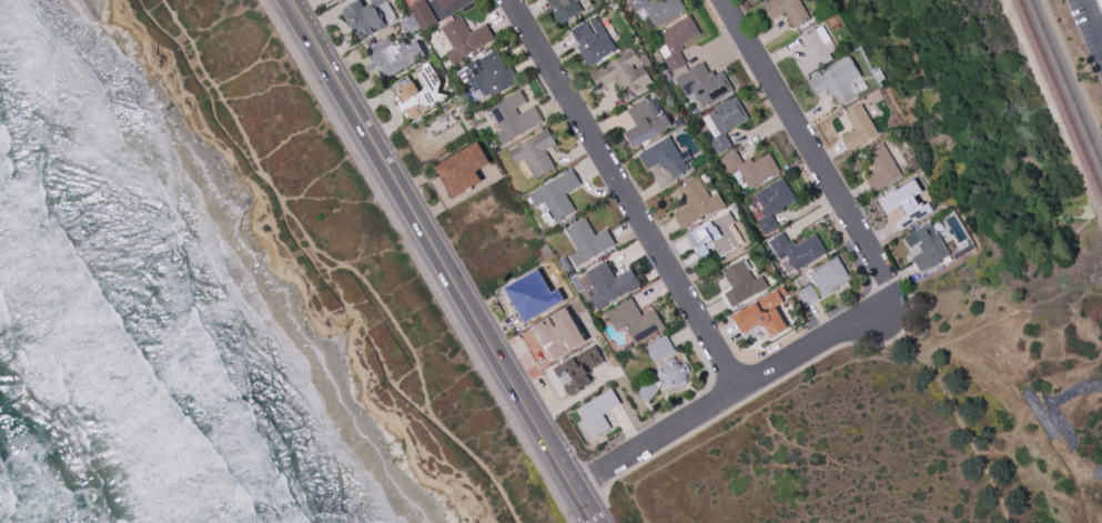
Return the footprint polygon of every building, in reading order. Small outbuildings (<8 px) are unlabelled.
[(364,6),(374,0),(386,0),(376,7),(386,23),(387,24),(366,37),(363,38),(361,38),(358,37),(357,36),(348,20),(348,18),(346,17),(344,13),(344,11),(343,8),(356,0),(361,0),(364,6)] [(410,7),(420,0),(425,0),(437,21),(423,30),(410,7)] [(443,10),(437,0),(461,0),(443,10)] [(553,8),(548,0),(578,0),(584,9),(582,10),(560,23),(554,13),(559,10),(556,6),(553,8)] [(636,11),(629,0),(649,0),(659,0),(681,0),(686,9),(655,28),(647,14),(641,19),(637,10),(636,11)] [(762,7),(774,0),(799,0),(810,20),(795,29),(786,13),(771,21),(762,7)] [(408,36),(422,28),(414,14),(401,22),(408,36)] [(445,51),(453,47),(441,27),(461,14),(471,31),(486,22),(495,38),(462,57),(464,60),(456,63),(455,61),(452,63),(445,51)] [(597,14),(617,49),(589,66),(577,44),(578,44),(580,42),(574,30),(573,29),(588,20),(597,14)] [(664,59),(665,58),(658,47),(665,42),(659,32),(690,14),(701,33),(681,44),(684,49),(679,51),(686,62),(671,71),(664,59)] [(805,77),(796,62),(807,56),(803,49),(806,47),(799,37),(815,28),(816,30),(822,27),(837,50),(830,54),(833,60),(805,77)] [(367,49),(390,37),(394,43),(404,38),(408,44),(417,39),(426,56),(385,79),(367,49)] [(457,72),(469,64),(468,63),(476,59),(477,61),(493,51),(493,50),(496,48),(506,64),(505,64),(506,68),(510,66),(519,80),(493,97),(493,95),(491,92),(485,95),(479,88),(475,91),(468,80),(465,82),(459,73),(458,73),(457,72)] [(596,70),(625,53),(624,53),(634,48),(639,58),(646,53),(653,63),(645,68),(653,80),(625,97),(615,80),(599,89),(590,73),(596,70)] [(850,56),(862,74),(852,81),(859,93),(840,104),(833,94),(831,95),(828,89),(817,95),(808,81),(850,56)] [(429,61),(442,81),(438,91),(448,94),(436,101),(436,103),(414,115),(413,115),(407,119),(394,95),(397,93),(394,88),(393,86),(394,83),(395,81),(407,74),(411,80),(413,79),(419,90),(417,91),(418,92),(424,89),(425,84),(416,69),(429,61)] [(702,108),(694,91),(686,95),(675,77),(685,71),(685,72),(688,70),(688,69),(697,64),(704,61),(709,72),(712,70),(716,74),(724,70),(734,89),(702,108)] [(489,109),(499,103),(498,101),(508,95),(508,97),(520,90),(527,101),(515,108),(519,114),(535,104),(544,121),(538,124),(538,123),(510,139),(510,140),(501,145),(494,134),(502,130),(489,109)] [(635,147),(626,131),(637,124),(627,109),(647,98),(654,94),(666,114),(667,113),(673,124),(635,147)] [(717,154),(709,140),(715,138),(702,118),(709,113),(708,112),(737,95),(749,118),(731,128),(732,129),(725,133),(732,145),(717,154)] [(861,103),(879,132),(850,151),(841,137),(855,128),(847,114),(845,115),(843,114),(861,103)] [(509,151),(517,145),(518,147),(542,132),(542,131),(547,128),(549,131),(550,131),(555,139),(554,140),(556,143),(545,150),(555,167),(536,179),(524,158),(516,162),(509,151)] [(639,153),(669,135),(680,153),(688,149),(695,160),(687,164),(689,169),(673,179),(668,169),(666,171),(663,167),(661,167),(659,162),(648,169),(639,153)] [(434,167),(476,141),(489,163),(475,171),(481,181),(452,199),(434,167)] [(882,142),(902,174),(873,192),(863,177),(871,172),(871,173),(876,170),(867,155),(869,154),(868,152),(882,142)] [(769,152),(780,170),(750,189),(737,168),(730,172),(722,159),(736,151),(742,162),(750,157),(754,162),(769,152)] [(907,160),(914,154),(921,163),(913,169),(907,160)] [(529,194),(539,189),(567,172),(566,172),(572,169),(582,184),(566,193),(576,210),(556,222),(556,221),(548,225),(543,214),(545,213),(539,204),(536,207),(529,194)] [(683,230),(674,213),(689,204),(679,188),(698,177),(710,197),(718,192),(725,203),(685,227),(686,228),(683,230)] [(796,199),(782,207),(783,208),(772,214),(779,227),(765,235),(756,221),(762,218),(750,197),(783,177),(796,199)] [(879,200),(886,212),(899,204),(906,215),(893,223),(899,232),(933,211),(928,202),(920,207),(913,195),(921,191),(914,179),(879,200)] [(729,211),(736,221),(735,221),(736,222),(734,224),(744,242),(721,255),(715,244),(708,249),(710,253),(700,259),(687,235),(729,211)] [(566,230),(586,218),(596,235),(607,229),(616,244),(610,248),(609,247),(587,260),(587,261),(577,266),(570,254),(578,250),(566,230)] [(932,222),(933,224),(940,220),(944,229),(938,233),(950,254),(940,260),(941,261),(922,273),(912,258),(922,252),(918,243),(911,248),(906,238),(913,233),(913,232),(926,224),(926,225),(932,222)] [(816,233),(827,252),(796,271),(787,255),(780,259),(777,253),(776,254),(768,241),(783,232),(790,243),(795,241),(797,244),(816,233)] [(952,254),(972,243),(975,248),(956,259),(952,254)] [(809,273),(838,255),(851,278),(832,289),(833,290),(822,296),(809,273)] [(559,260),(565,257),(573,269),(566,272),(559,260)] [(742,259),(754,280),(762,275),(769,286),(732,308),(732,306),(725,293),(732,289),(731,286),(730,283),(729,284),(724,274),(725,274),(722,271),(742,259)] [(586,273),(606,261),(615,278),(630,269),(639,284),(636,286),(637,288),(631,291),(630,290),(617,298),(617,299),(615,300),(615,299),(607,303),(608,304),(600,310),(599,309),(597,310),(593,300),(590,298),(592,298),(580,279),(587,275),(586,273)] [(506,288),(538,270),(545,280),(550,292),(557,304),(550,309),(542,313),(535,300),(518,309),(510,299),(506,288)] [(797,292),(810,283),(819,299),(806,306),(797,292)] [(777,290),(785,302),(775,308),(775,309),(777,308),(789,328),(772,338),(767,336),(768,335),(765,330),(758,328),(746,335),(745,333),(744,333),(734,315),(777,290)] [(570,303),(579,298),(586,310),(577,314),(570,303)] [(606,313),(631,298),(641,315),(654,308),(665,326),(636,343),(626,326),(617,331),(606,313)] [(535,326),(550,318),(555,328),(558,325),(553,316),(568,308),(587,341),(573,350),(573,349),(569,351),(569,352),(555,360),(554,359),(548,349),(547,348),(555,344),(553,341),(546,345),(545,343),(536,328),(535,326)] [(654,363),(645,348),(666,335),(675,350),(654,363)] [(630,342),(634,348),(620,354),(618,350),(624,348),(624,346),(630,342)] [(595,344),(605,361),(589,370),(586,364),(585,365),(590,374),(587,375),(592,384),(578,392),(579,393),(574,396),(573,395),(572,396),(566,388),(565,385),(568,383),(564,376),(560,379),(559,376),(555,369),(574,358),(573,358),(595,344)] [(681,389),(679,386),(675,388),(674,391),(663,386),(664,383),(661,379),(659,379),(659,376),(661,376),(663,370),(660,370),(659,368),(663,368),(666,364),(665,361),(668,361),(669,363),(674,362),(674,360),(676,359),(677,362),(681,364),(684,362),(686,364),(684,365),(687,371),(689,370),(690,372),(687,373),(687,379),(689,381),(681,389)] [(649,401),(643,399),(638,391),(640,384),(654,381),(658,390),(649,401)] [(577,410),(611,389),(621,404),(604,414),(611,429),(595,439),(587,426),(585,428),(583,423),(584,422),(577,410)]
